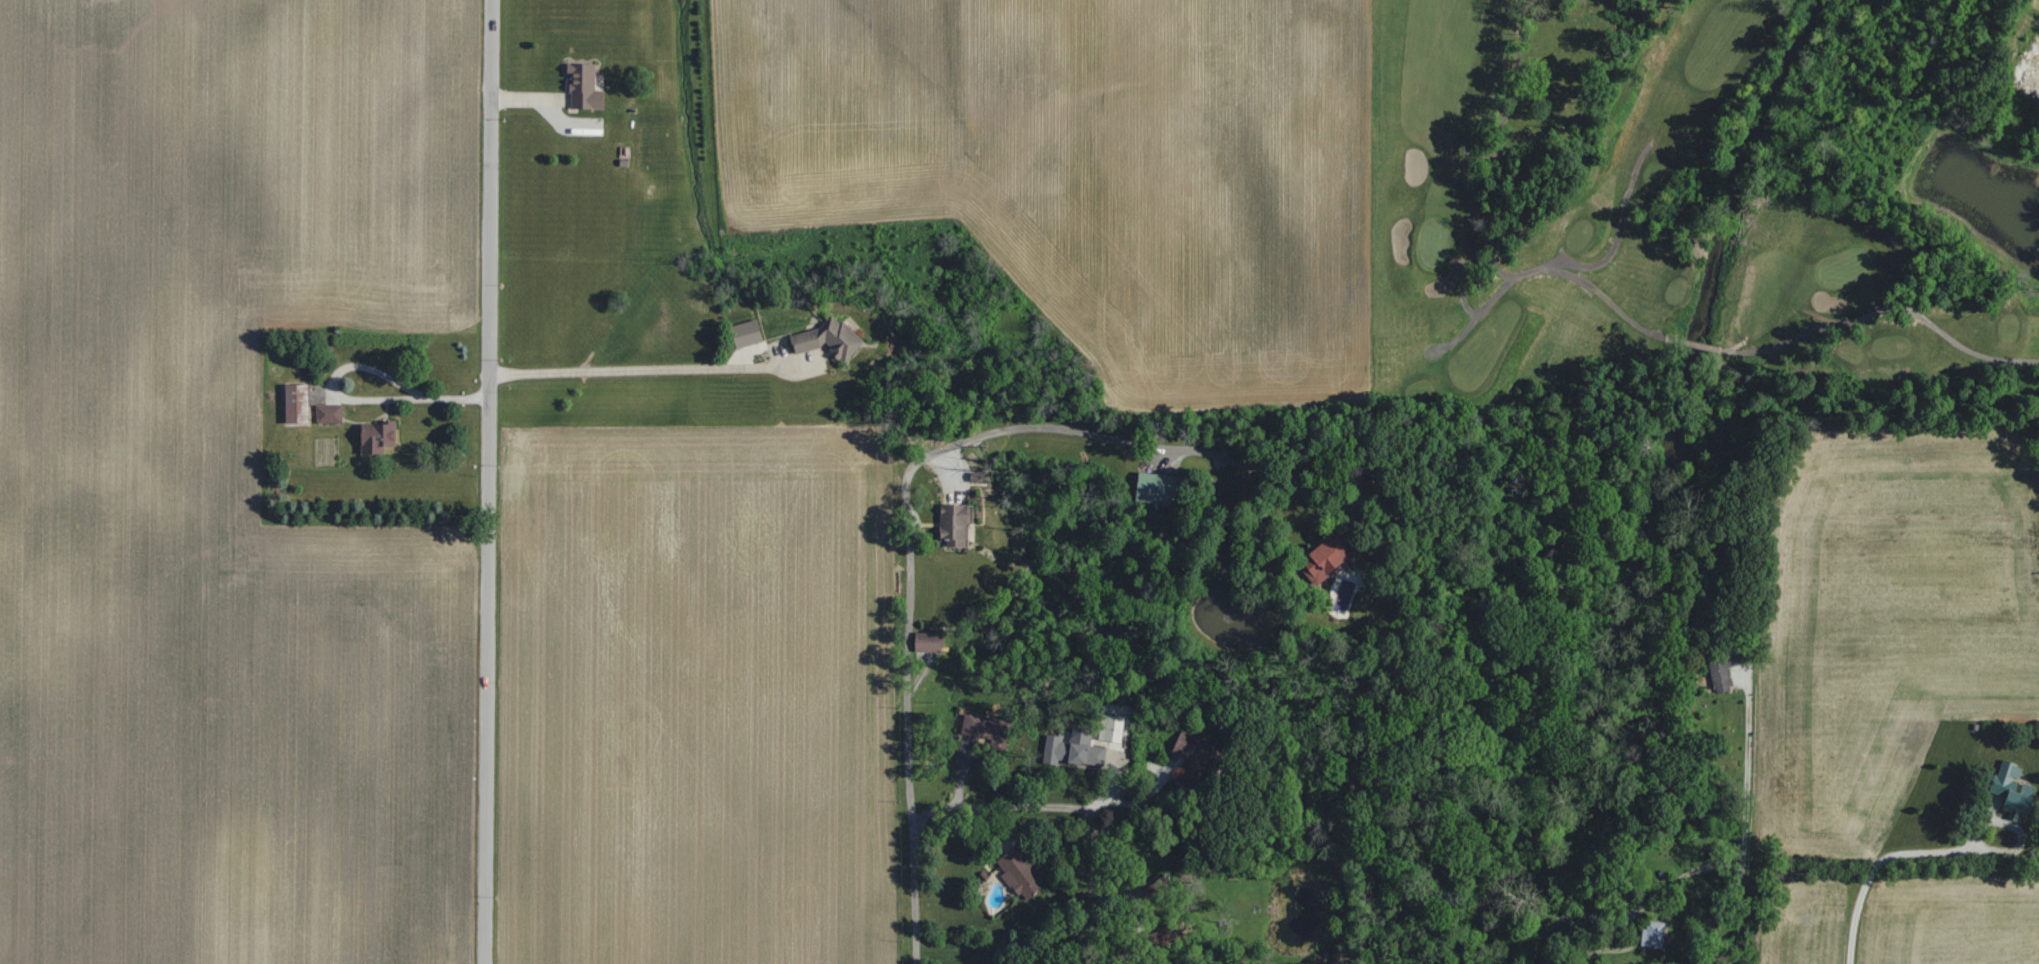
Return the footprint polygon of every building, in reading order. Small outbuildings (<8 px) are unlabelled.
[(595,63),(571,63),(571,108),(604,108),(604,91),(595,91),(595,63)] [(796,355),(830,345),(834,360),(860,353),(850,318),(837,322),(836,321),(790,334),(796,355)] [(286,424),(310,424),(310,384),(286,384),(286,424)] [(317,423),(343,423),(343,405),(317,405),(317,423)] [(362,454),(396,454),(396,423),(362,423),(362,454)] [(1180,477),(1140,472),(1136,501),(1177,506),(1180,477)] [(967,547),(967,504),(941,504),(941,547),(967,547)] [(1358,554),(1336,526),(1295,559),(1316,586),(1358,554)] [(943,633),(916,633),(916,652),(943,652),(943,633)] [(1729,666),(1744,663),(1741,647),(1708,653),(1715,693),(1734,690),(1729,666)] [(1121,744),(1125,718),(1103,714),(1098,741),(1121,744)] [(962,735),(992,740),(991,749),(1006,751),(1011,722),(965,715),(962,735)] [(1173,752),(1189,759),(1180,778),(1199,786),(1216,746),(1182,731),(1173,752)] [(1104,766),(1106,747),(1058,743),(1056,762),(1104,766)] [(1991,792),(2007,797),(2003,811),(2027,819),(2038,787),(2019,782),(2024,767),(2002,760),(1991,792)] [(1048,886),(1020,844),(995,861),(1024,902),(1048,886)] [(1666,923),(1646,921),(1644,947),(1663,949),(1666,923)] [(1181,942),(1178,928),(1151,933),(1153,947),(1181,942)]
